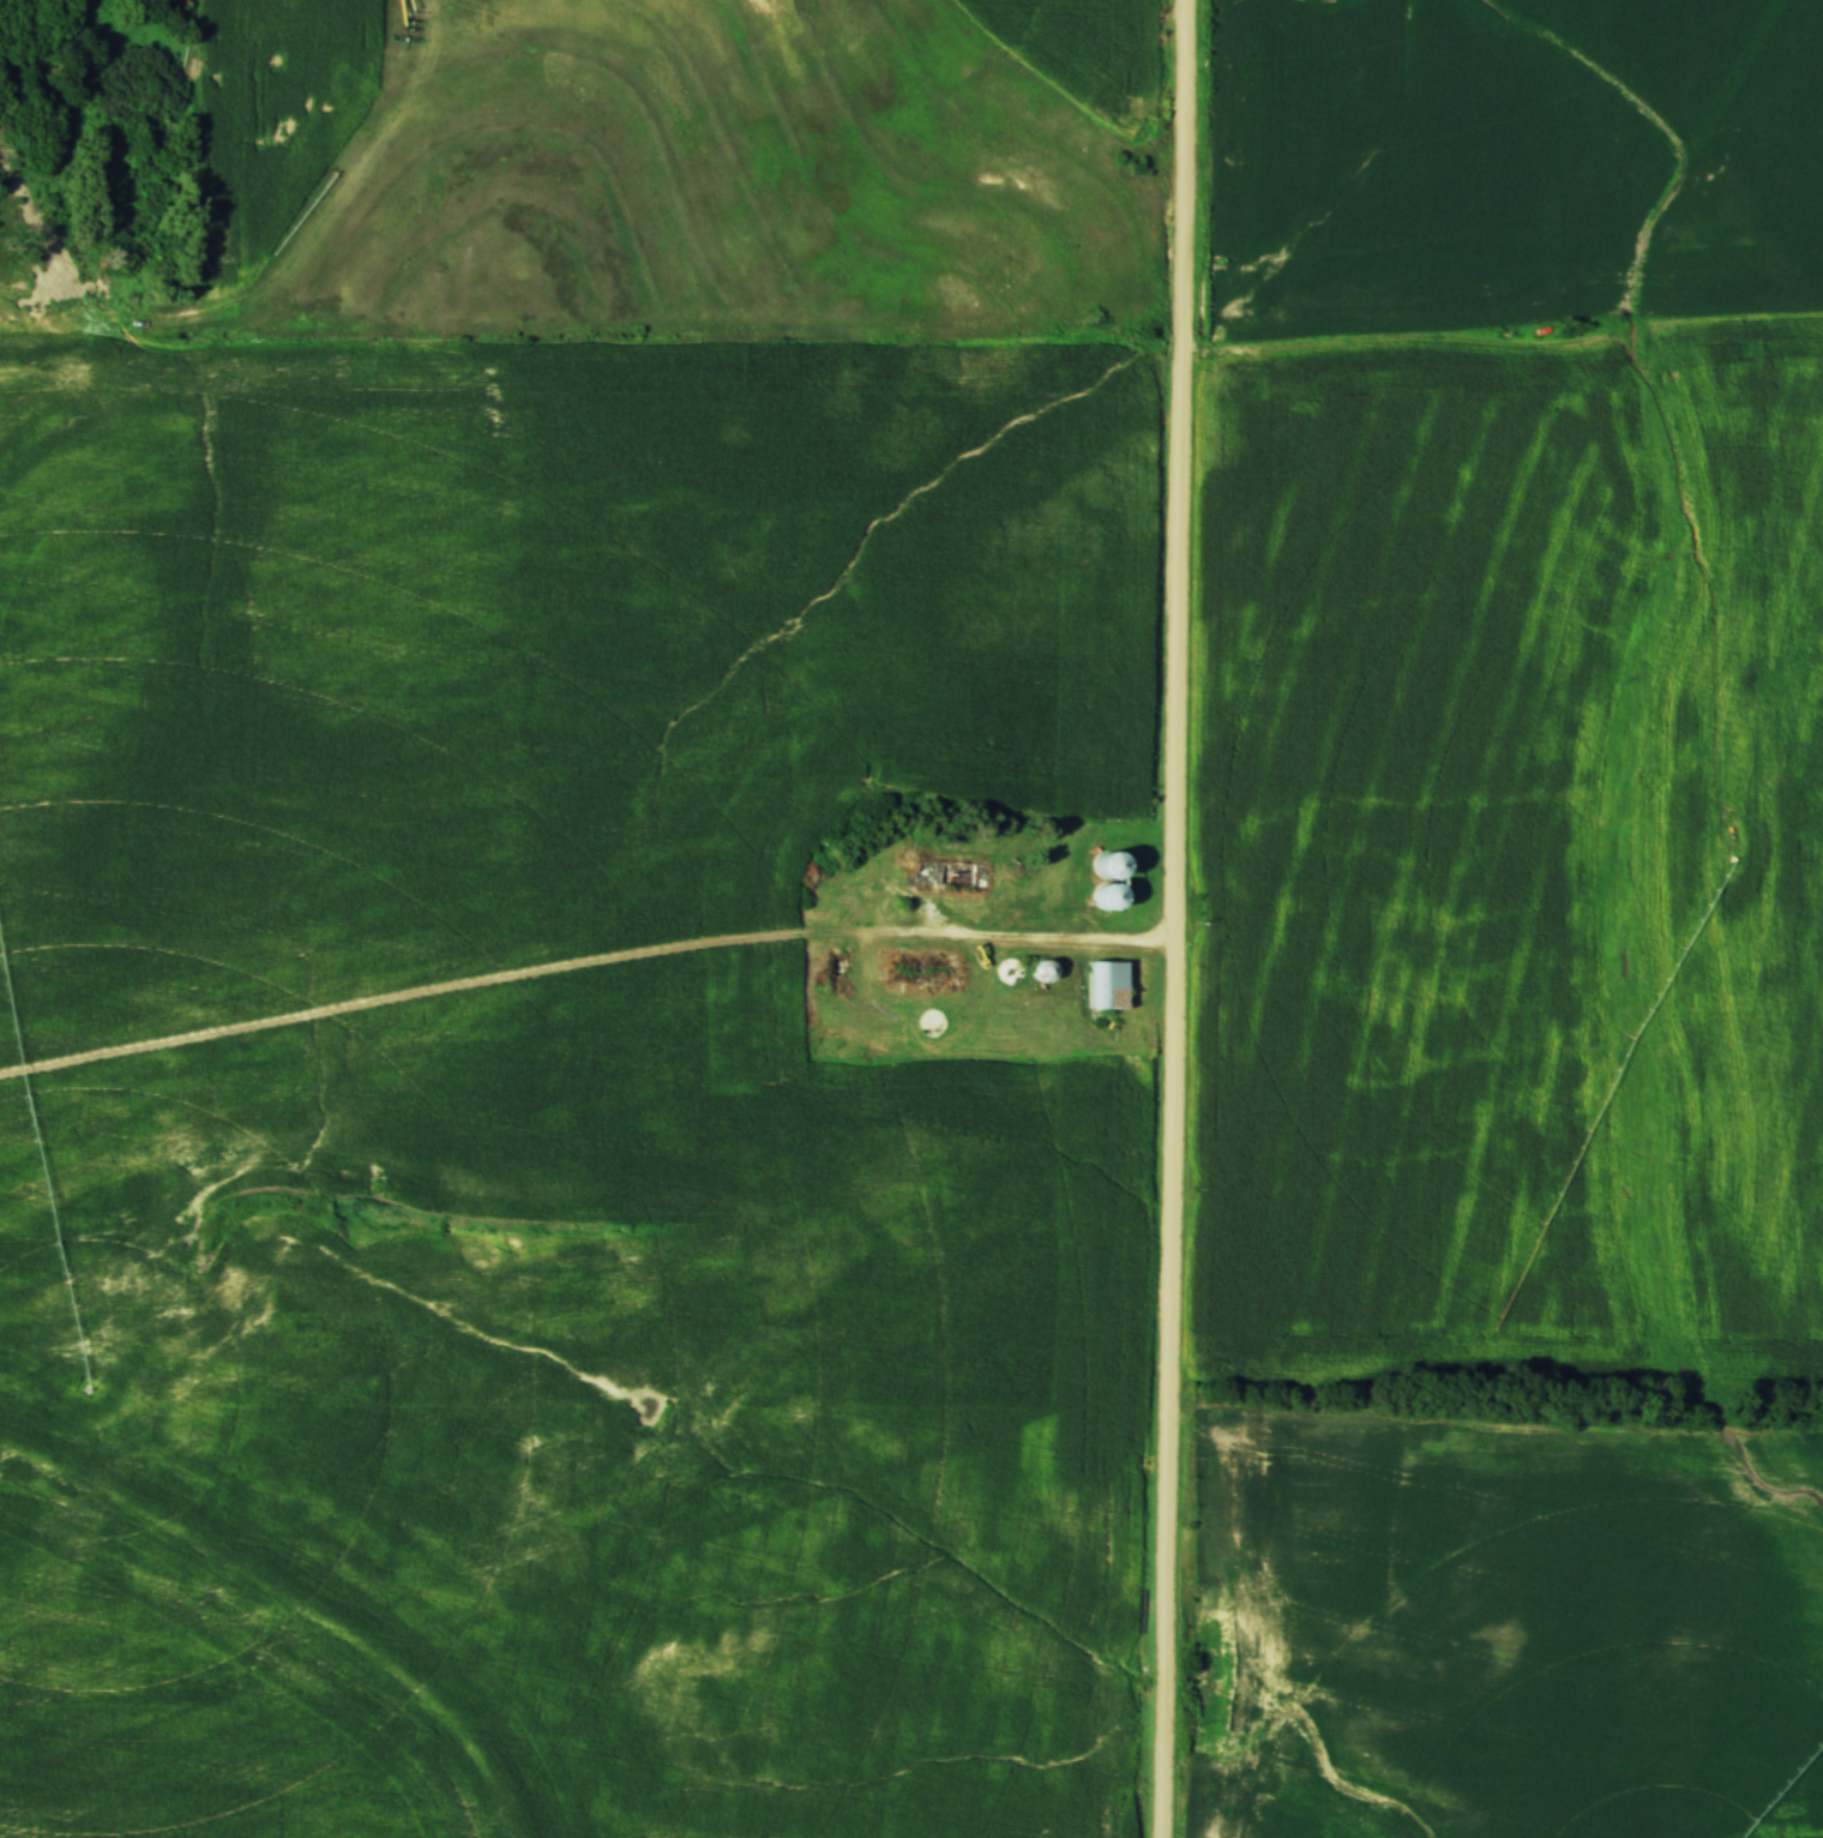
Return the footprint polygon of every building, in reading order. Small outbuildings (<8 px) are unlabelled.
[(983,864),(913,860),(911,886),(982,890),(983,864)] [(1030,979),(1046,983),(1051,964),(1034,960),(1030,979)] [(1122,1010),(1122,963),(1086,963),(1086,1010),(1122,1010)] [(937,1012),(918,1013),(919,1036),(938,1035),(937,1012)]
